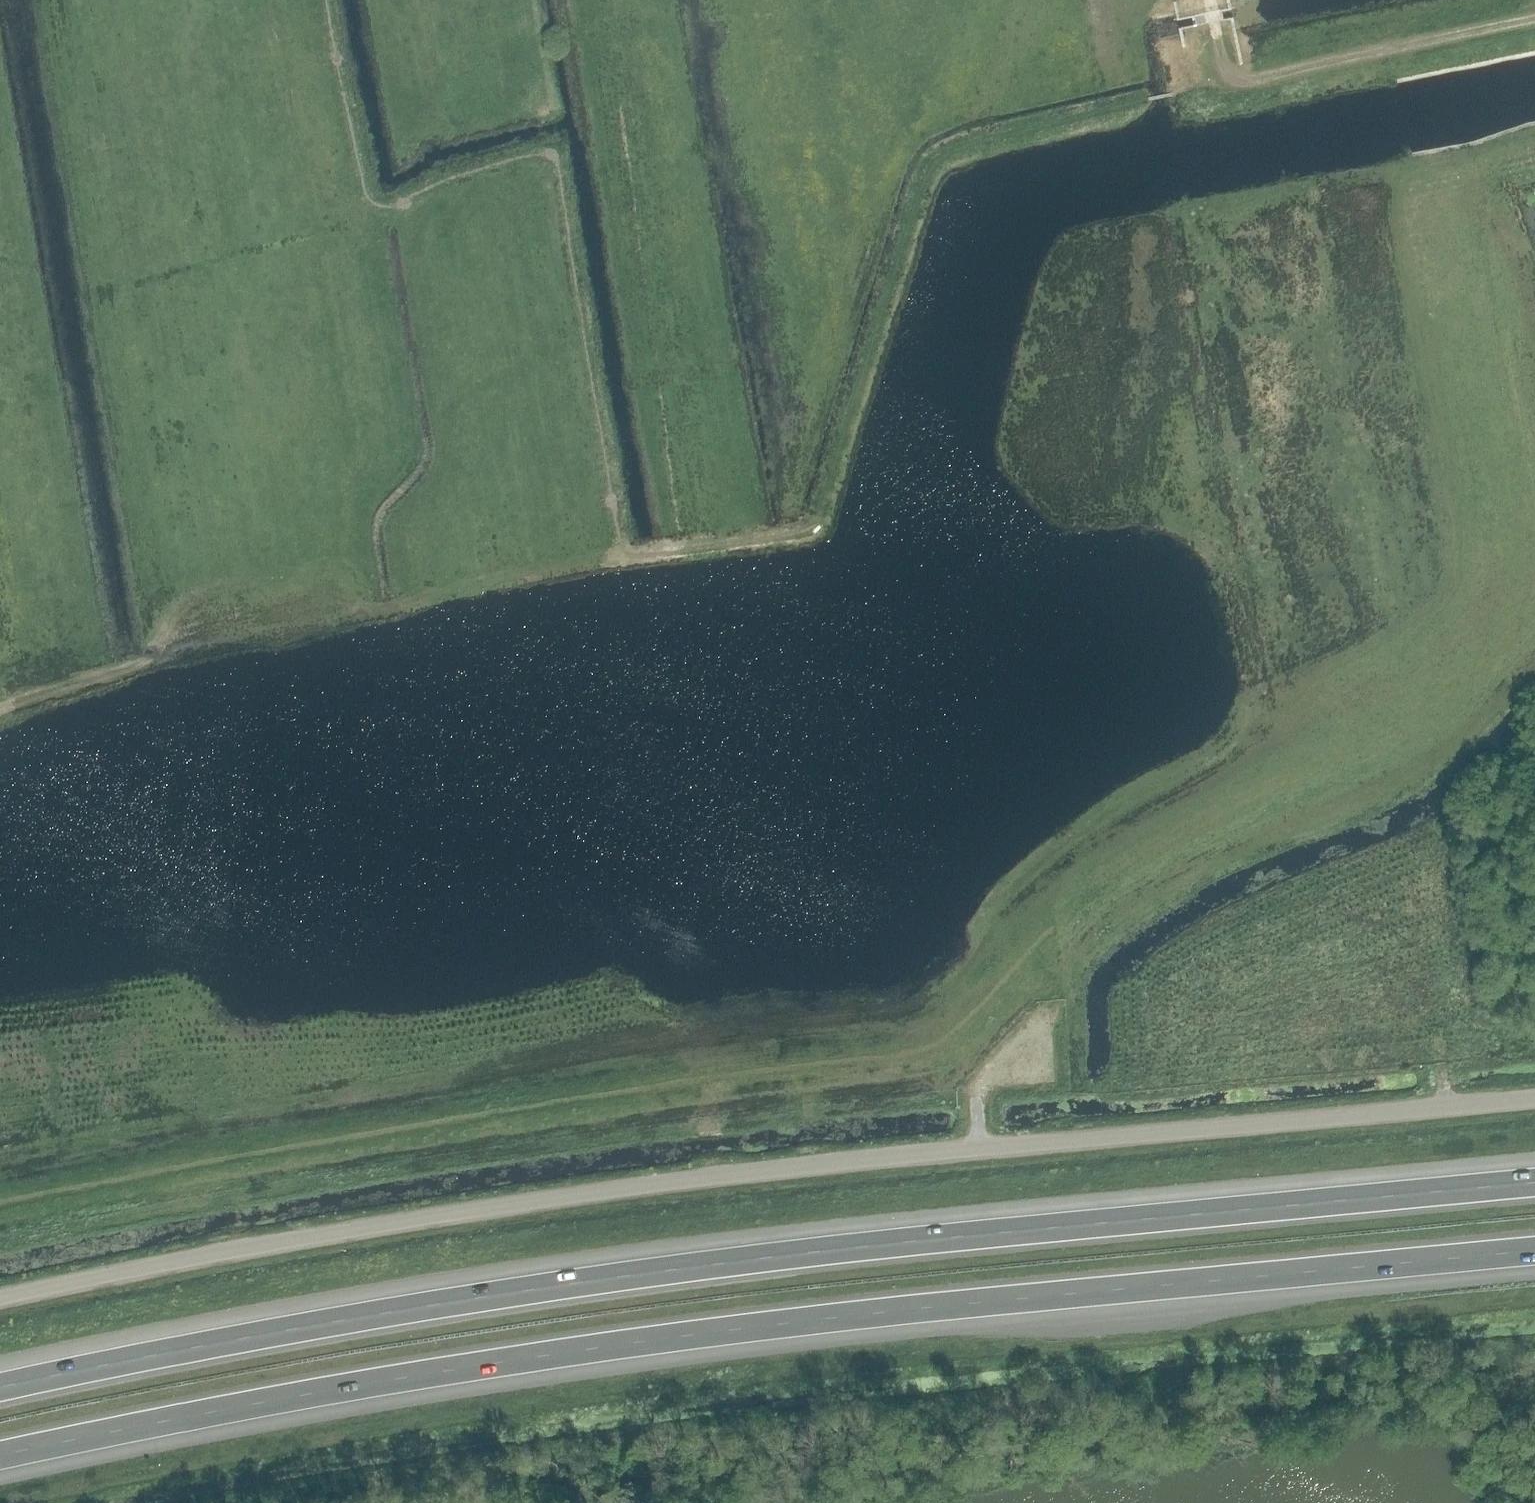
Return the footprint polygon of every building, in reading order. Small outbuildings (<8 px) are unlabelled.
[(1018,1084),(1040,1080),(1038,1071),(1016,1075),(1018,1084)]
